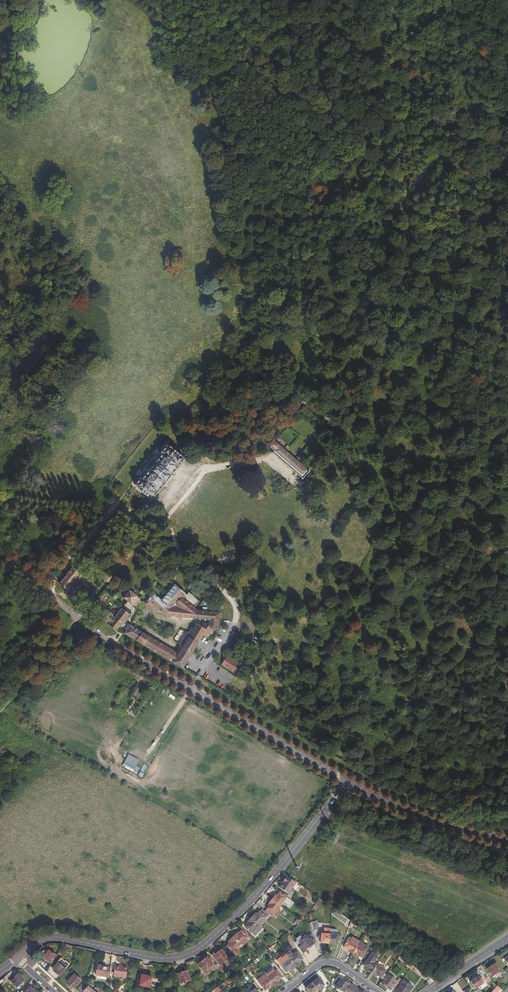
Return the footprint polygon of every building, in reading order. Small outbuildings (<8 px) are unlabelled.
[(313,423),(317,418),(303,407),(299,412),(313,423)] [(309,470),(308,470),(278,444),(277,445),(274,450),(272,452),(302,478),(309,470)] [(134,484),(136,486),(135,486),(151,499),(184,458),(183,457),(169,445),(168,446),(166,445),(160,452),(162,453),(142,478),(140,477),(134,484)] [(72,567),(58,583),(66,589),(67,588),(69,589),(68,590),(74,595),(75,595),(79,598),(83,593),(79,589),(80,588),(74,583),(73,584),(71,583),(80,573),(72,567)] [(198,610),(196,608),(194,607),(199,601),(188,592),(186,594),(174,584),(161,600),(154,593),(145,603),(144,604),(152,610),(155,607),(165,615),(209,619),(208,625),(208,626),(214,630),(218,632),(219,612),(198,610)] [(124,597),(128,601),(134,606),(139,599),(129,591),(124,597)] [(116,630),(117,629),(131,613),(123,606),(113,617),(109,623),(108,624),(116,630)] [(99,611),(97,613),(102,616),(101,617),(106,622),(107,621),(109,623),(113,617),(111,616),(112,615),(106,610),(105,611),(101,608),(99,611)] [(172,662),(182,667),(203,634),(206,629),(201,626),(196,623),(190,633),(182,647),(178,653),(172,662)] [(130,625),(124,633),(172,662),(178,653),(130,625)] [(203,634),(208,638),(212,633),(214,630),(208,626),(206,629),(203,634)] [(179,644),(182,647),(190,633),(187,632),(179,644)] [(221,664),(235,672),(240,663),(226,655),(221,664)] [(124,695),(127,697),(137,684),(134,681),(124,695)] [(136,699),(144,688),(138,684),(130,695),(136,699)] [(134,711),(148,691),(145,689),(131,709),(134,711)] [(124,707),(127,709),(133,701),(130,699),(124,707)] [(134,771),(138,758),(126,755),(122,767),(134,771)] [(280,888),(291,896),(294,891),(291,889),(295,883),(293,882),(294,880),(291,878),(290,879),(287,877),(283,882),(284,883),(280,888)] [(275,895),(272,899),(280,905),(286,897),(280,892),(276,895),(275,895)] [(277,909),(280,905),(272,899),(269,903),(270,904),(267,908),(265,911),(269,914),(271,916),(273,914),(274,914),(275,912),(278,914),(281,911),(277,909)] [(318,907),(324,902),(320,899),(315,905),(318,907)] [(331,914),(340,920),(343,916),(332,907),(331,914)] [(259,925),(269,914),(265,911),(262,909),(256,914),(255,913),(251,917),(258,924),(259,925)] [(340,920),(350,927),(352,922),(343,916),(340,920)] [(251,932),(259,925),(258,924),(251,917),(248,921),(249,922),(245,926),(251,932)] [(237,935),(236,934),(233,937),(241,945),(248,937),(242,931),(238,934),(237,935)] [(329,943),(329,934),(322,933),(320,942),(329,943)] [(338,935),(329,934),(329,943),(337,944),(338,935)] [(305,950),(308,947),(309,945),(310,947),(314,943),(307,936),(303,940),(300,937),(297,941),(295,942),(302,953),(305,950)] [(237,949),(241,945),(233,937),(228,942),(230,943),(227,946),(233,953),(237,949)] [(344,947),(347,949),(349,950),(349,952),(352,954),(358,942),(353,940),(354,938),(352,937),(351,940),(349,939),(344,947)] [(357,954),(359,955),(362,957),(368,947),(364,945),(362,944),(363,943),(359,941),(358,942),(352,954),(356,956),(357,954)] [(48,950),(47,952),(43,958),(52,963),(56,955),(48,950)] [(218,964),(219,965),(228,958),(221,950),(215,954),(214,953),(211,955),(218,964)] [(287,952),(285,955),(288,959),(294,968),(298,965),(297,964),(298,963),(302,960),(296,953),(295,954),(294,952),(290,955),(287,952)] [(363,965),(366,967),(368,969),(367,970),(371,973),(377,964),(374,962),(377,957),(372,953),(363,965)] [(207,956),(201,962),(207,969),(213,964),(211,961),(212,960),(211,958),(210,959),(207,956)] [(291,970),(294,968),(288,959),(280,966),(285,973),(288,971),(290,969),(291,970)] [(65,969),(62,966),(58,962),(53,968),(57,972),(56,973),(59,976),(66,970),(65,969)] [(207,969),(201,962),(198,964),(204,972),(207,969)] [(487,969),(492,977),(495,975),(495,974),(501,970),(496,963),(487,969)] [(375,974),(377,975),(383,979),(386,975),(384,973),(386,970),(384,969),(380,967),(377,964),(371,973),(374,975),(375,974)] [(95,975),(109,978),(111,968),(98,965),(95,975)] [(126,978),(127,967),(115,965),(113,976),(126,978)] [(420,971),(412,966),(410,968),(418,974),(420,971)] [(191,980),(187,970),(177,974),(180,983),(184,982),(184,983),(191,980)] [(274,985),(278,982),(277,981),(278,979),(282,977),(276,970),(268,976),(274,985)] [(16,977),(14,979),(12,981),(17,987),(24,980),(18,973),(15,976),(16,977)] [(274,985),(268,976),(266,974),(265,973),(257,980),(260,983),(265,990),(268,987),(270,986),(271,987),(274,985)] [(74,988),(81,981),(74,974),(67,982),(74,988)] [(139,985),(149,987),(151,977),(141,975),(139,985)] [(386,984),(387,985),(391,988),(396,981),(387,975),(381,983),(385,986),(386,984)] [(482,982),(479,979),(477,976),(470,981),(475,989),(483,984),(482,982)] [(346,981),(345,983),(343,981),(337,977),(331,985),(334,989),(334,988),(338,990),(339,989),(344,991),(350,984),(346,981)] [(318,978),(312,982),(317,990),(323,985),(318,978)] [(402,979),(400,984),(394,991),(408,991),(412,987),(402,979)] [(317,990),(312,982),(305,988),(308,991),(314,991),(317,990)] [(78,989),(81,991),(86,986),(82,983),(78,989)]
